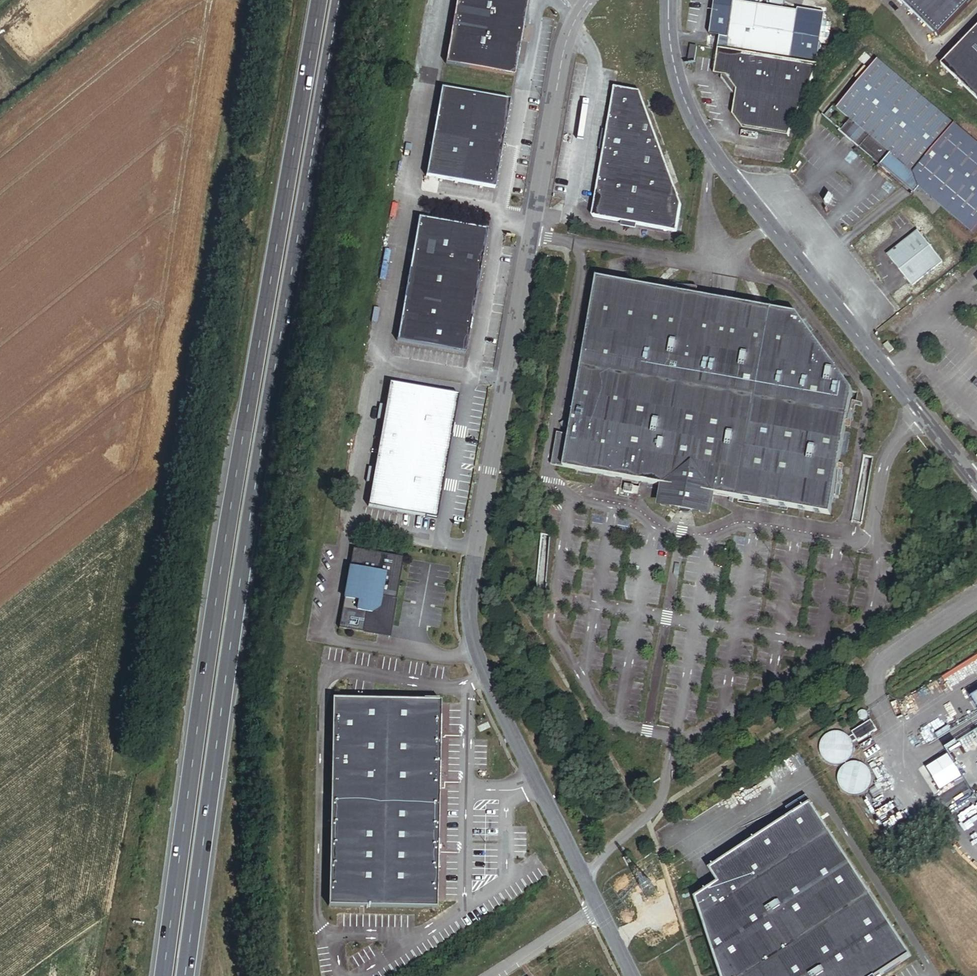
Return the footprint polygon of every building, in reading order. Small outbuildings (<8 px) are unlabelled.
[(440,64),(506,76),(519,0),(450,0),(440,64)] [(710,35),(720,37),(718,48),(816,65),(824,13),(798,9),(798,11),(760,5),(761,0),(715,0),(710,35)] [(937,42),(976,1),(976,0),(894,0),(937,42)] [(939,69),(976,105),(976,28),(939,69)] [(816,65),(718,48),(714,75),(726,77),(736,90),(732,115),(744,130),(788,137),(818,65),(816,65)] [(870,61),(820,122),(901,189),(906,193),(911,188),(966,233),(976,220),(976,150),(870,61)] [(508,102),(432,89),(417,175),(493,188),(501,144),(508,102)] [(616,90),(606,89),(583,217),(669,232),(673,203),(632,93),(616,90)] [(481,232),(410,220),(390,340),(460,352),(481,232)] [(944,263),(916,231),(886,256),(912,287),(944,263)] [(792,320),(596,290),(564,472),(663,490),(660,513),(711,521),(715,503),(822,521),(843,393),(792,320)] [(455,398),(383,385),(373,448),(444,461),(455,398)] [(444,461),(373,448),(364,505),(434,517),(444,461)] [(401,559),(347,550),(335,626),(388,635),(401,559)] [(434,703),(327,700),(322,907),(429,910),(434,703)] [(872,721),(852,731),(857,740),(877,730),(872,721)] [(855,753),(842,730),(817,744),(831,768),(855,753)] [(847,760),(838,788),(865,796),(874,769),(847,760)] [(710,874),(719,888),(696,904),(720,975),(887,975),(912,960),(812,808),(710,874)]
